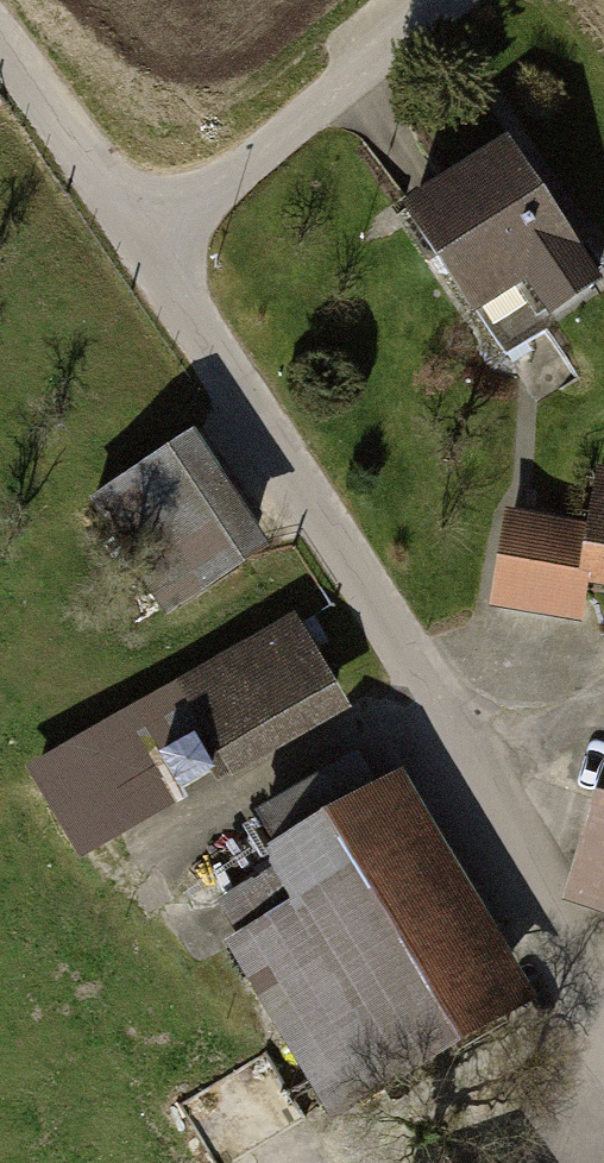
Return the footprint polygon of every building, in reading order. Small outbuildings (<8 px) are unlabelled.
[(507,143),(401,212),(472,321),(481,316),(505,352),(602,289),(507,143)] [(223,441),(112,508),(179,618),(290,552),(223,441)] [(593,489),(573,597),(603,603),(603,491),(593,489)] [(488,635),(539,604),(502,542),(450,573),(488,635)] [(300,610),(31,756),(84,853),(353,706),(300,610)] [(321,1125),(534,1004),(396,763),(256,843),(287,896),(214,938),(321,1125)] [(553,907),(603,927),(603,776),(553,907)]
